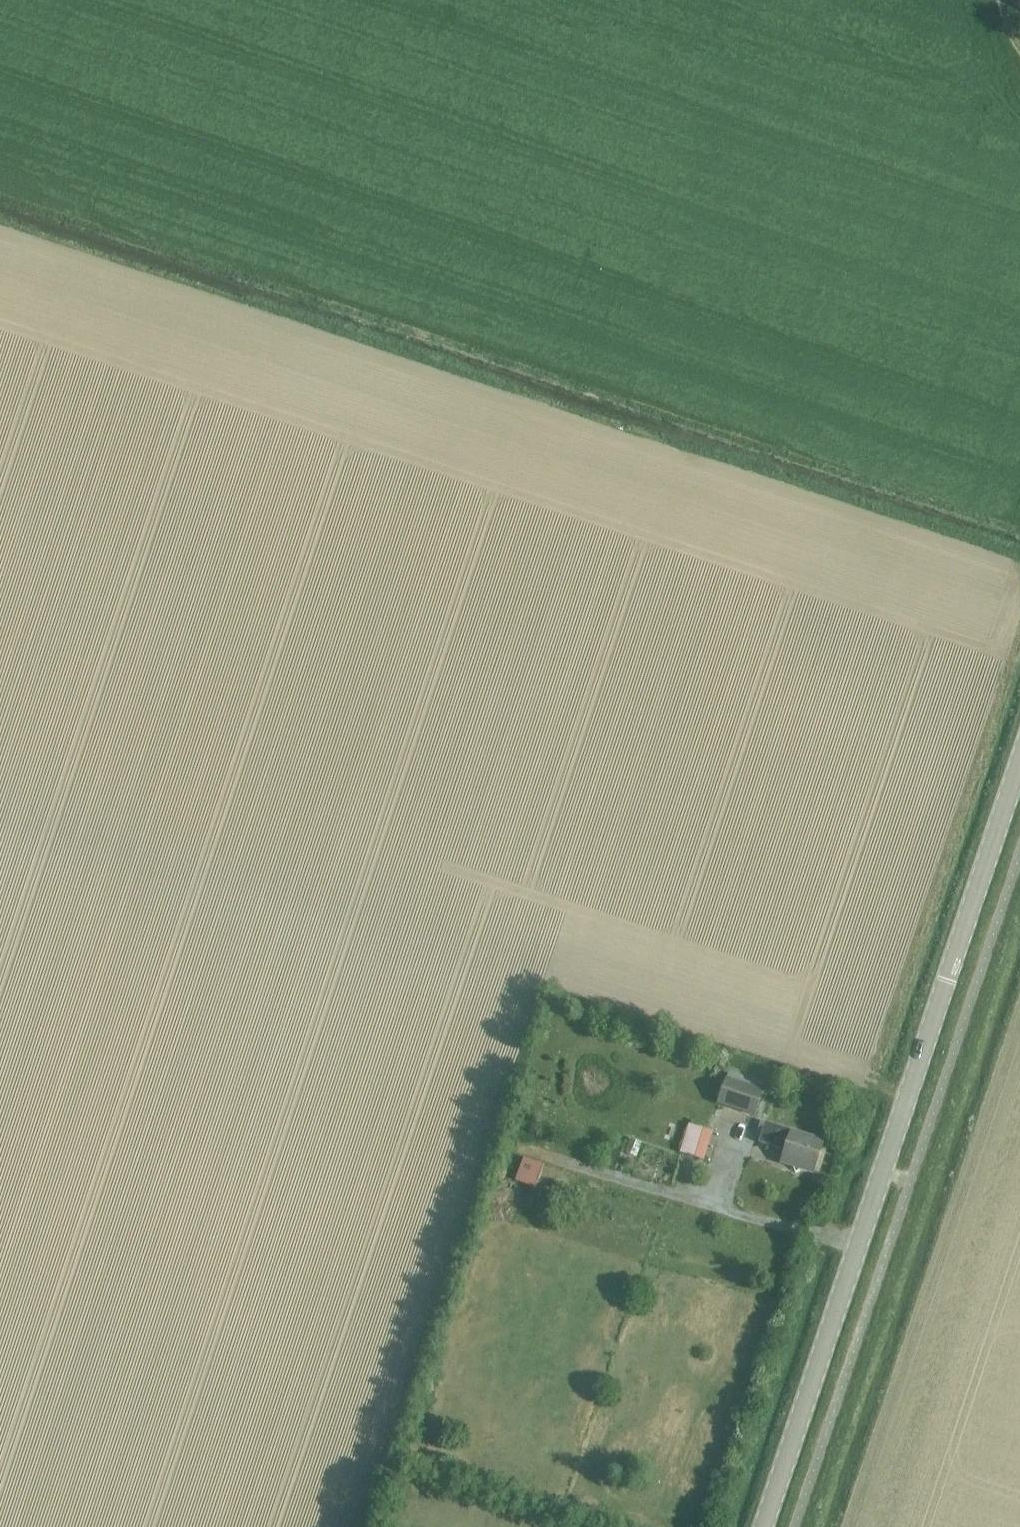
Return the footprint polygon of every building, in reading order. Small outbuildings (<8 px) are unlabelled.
[(754,1116),(762,1092),(726,1081),(718,1105),(754,1116)] [(813,1173),(823,1143),(791,1132),(765,1123),(759,1143),(785,1152),(782,1162),(813,1173)] [(692,1124),(683,1152),(706,1159),(714,1131),(692,1124)] [(630,1139),(625,1153),(636,1157),(641,1143),(630,1139)] [(800,1202),(798,1210),(807,1214),(810,1205),(800,1202)]
